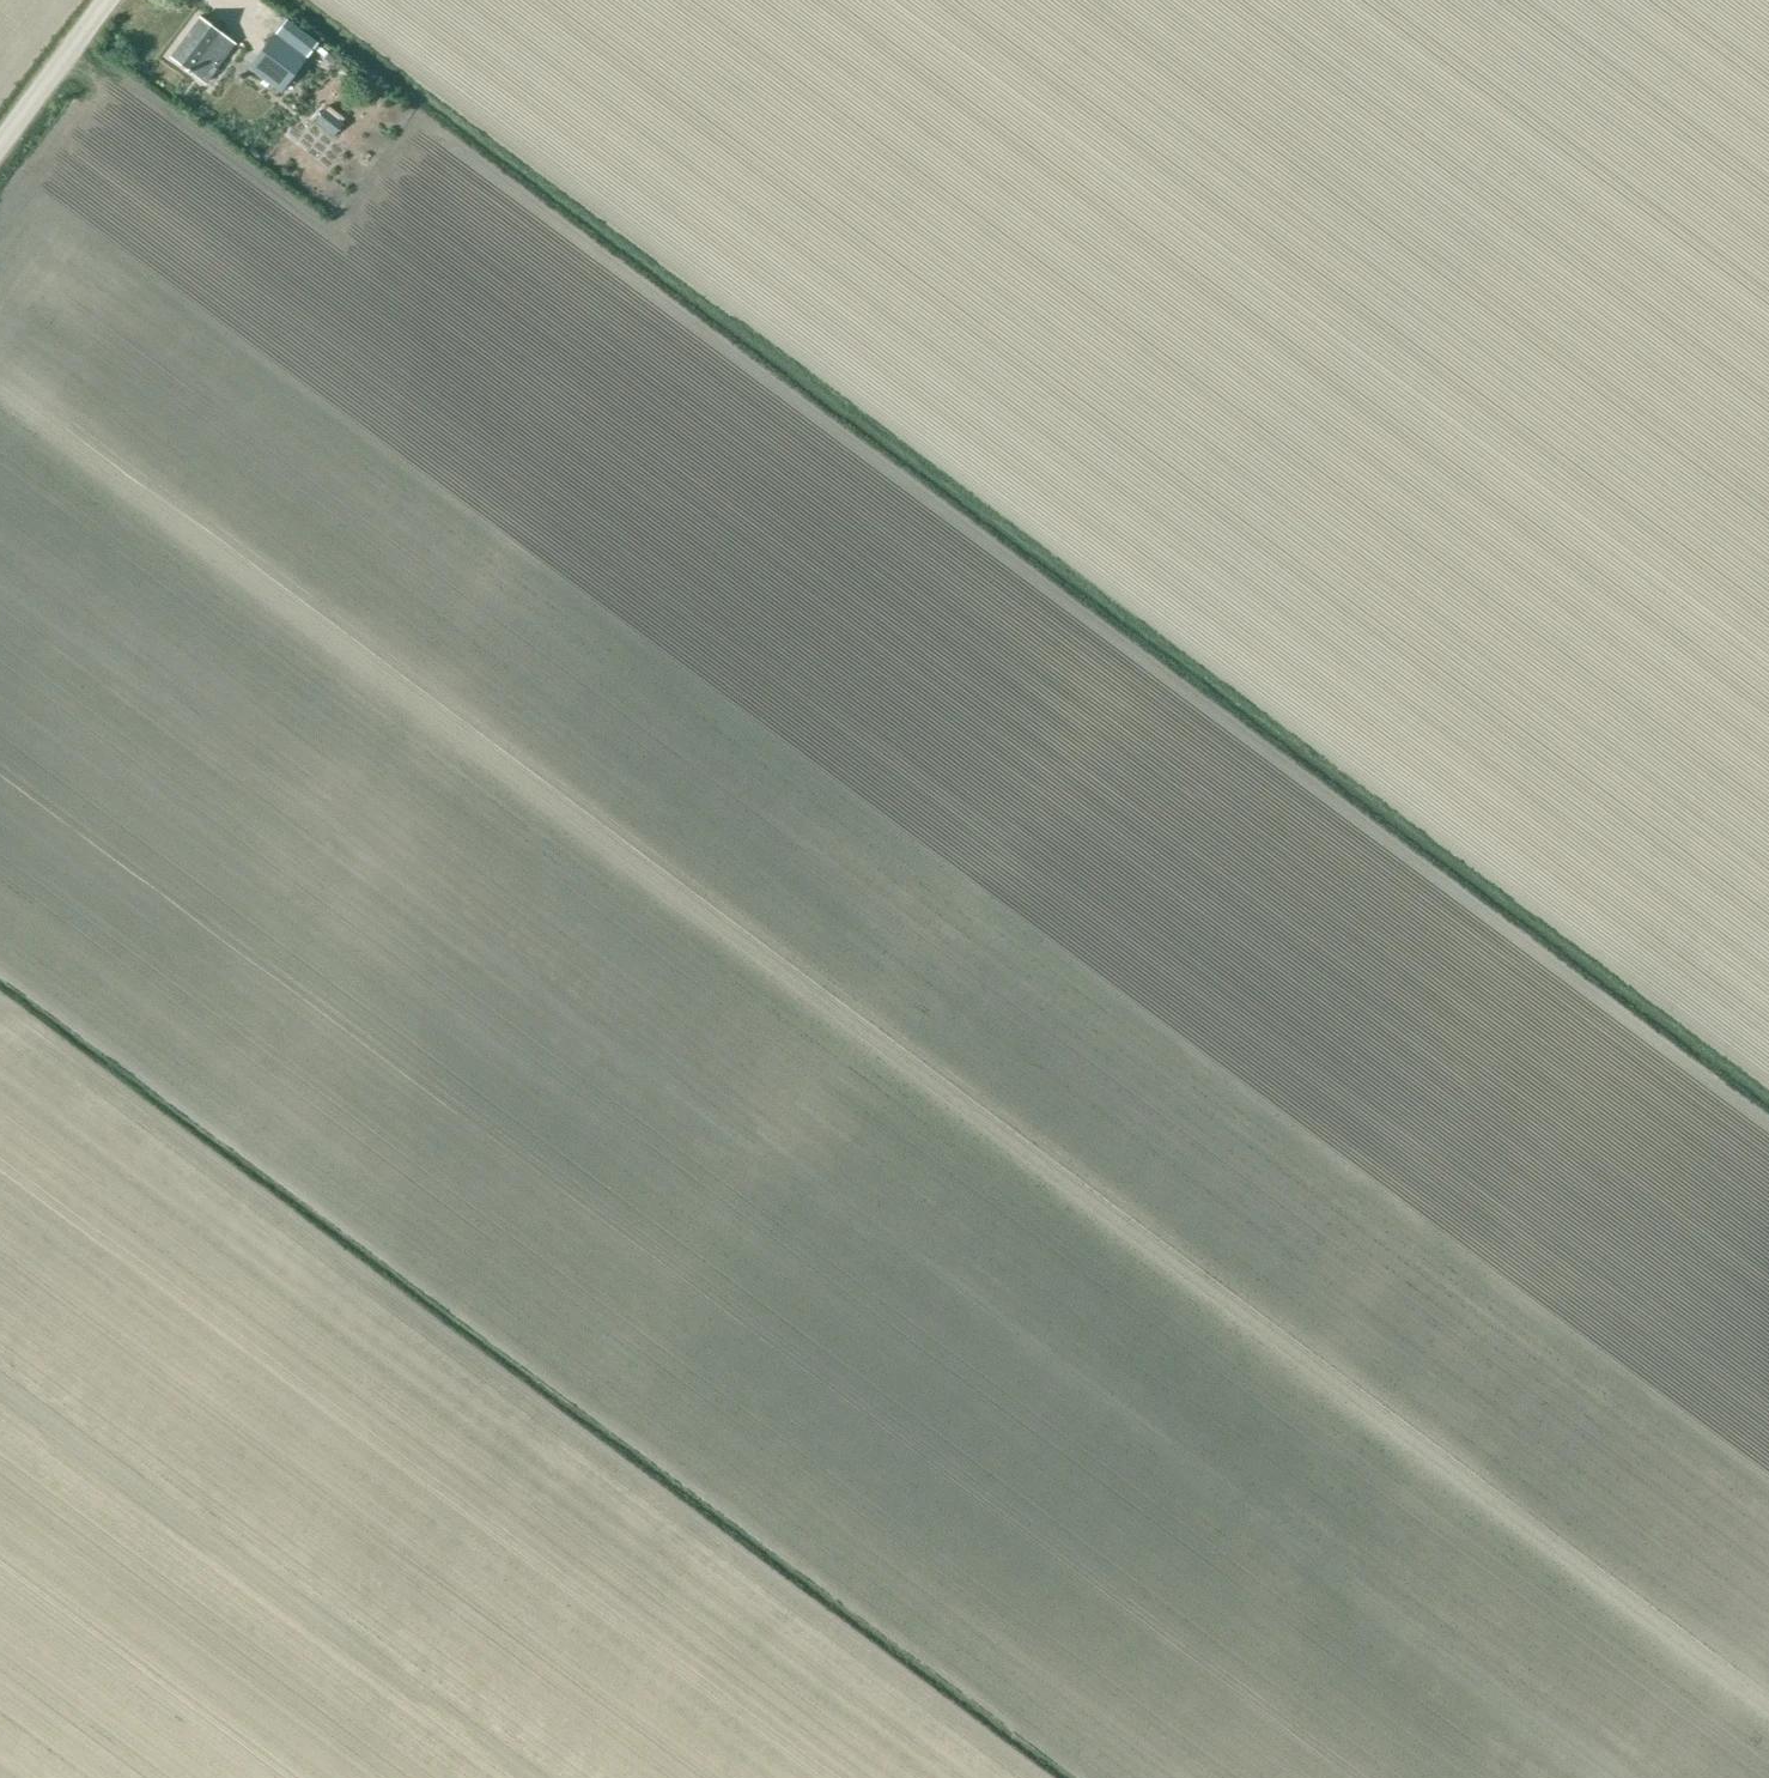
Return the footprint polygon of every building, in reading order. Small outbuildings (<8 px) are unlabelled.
[(206,84),(234,46),(198,18),(170,55),(206,84)] [(301,63),(304,58),(317,42),(286,18),(273,34),(249,67),(281,90),(284,86),(301,63)] [(341,118),(329,109),(319,122),(331,131),(341,118)] [(397,124),(389,140),(402,146),(410,130),(397,124)]
